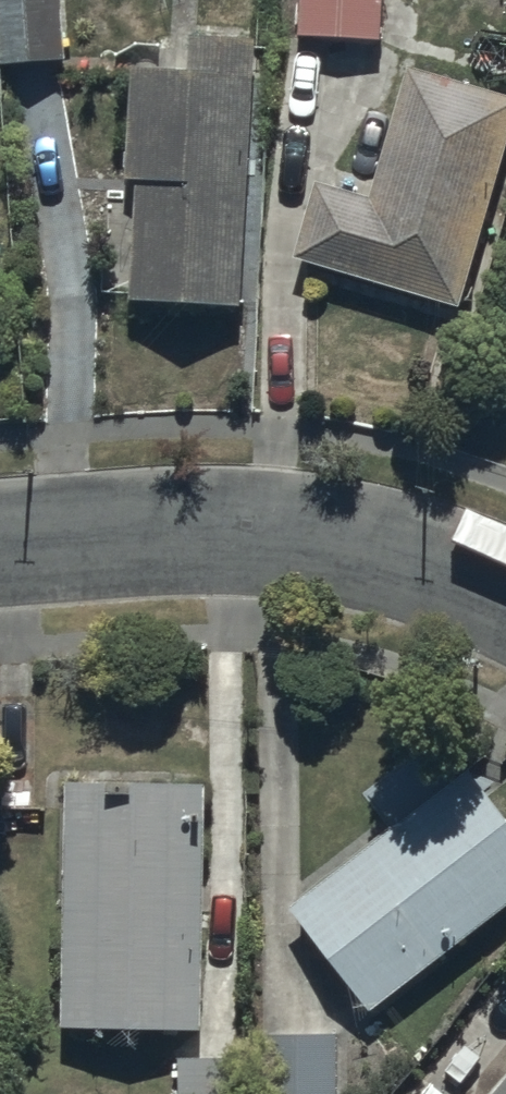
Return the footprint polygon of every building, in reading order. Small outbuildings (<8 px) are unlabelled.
[(54,55),(53,0),(0,0),(0,58),(54,55)] [(294,24),(376,30),(378,0),(296,0),(294,24)] [(259,57),(127,51),(122,172),(131,172),(126,288),(248,294),(259,57)] [(292,246),(457,295),(505,131),(505,87),(408,58),(371,183),(316,167),(292,246)] [(288,895),(368,997),(505,889),(505,816),(463,761),(288,895)] [(62,767),(59,1014),(196,1020),(206,773),(62,767)] [(249,1093),(339,1093),(339,1025),(249,1024),(249,1048),(249,1093)] [(249,1048),(178,1048),(180,1093),(249,1093),(249,1048)] [(483,1090),(488,1093),(505,1093),(505,1063),(483,1090)] [(386,1093),(403,1093),(393,1085),(386,1093)]
